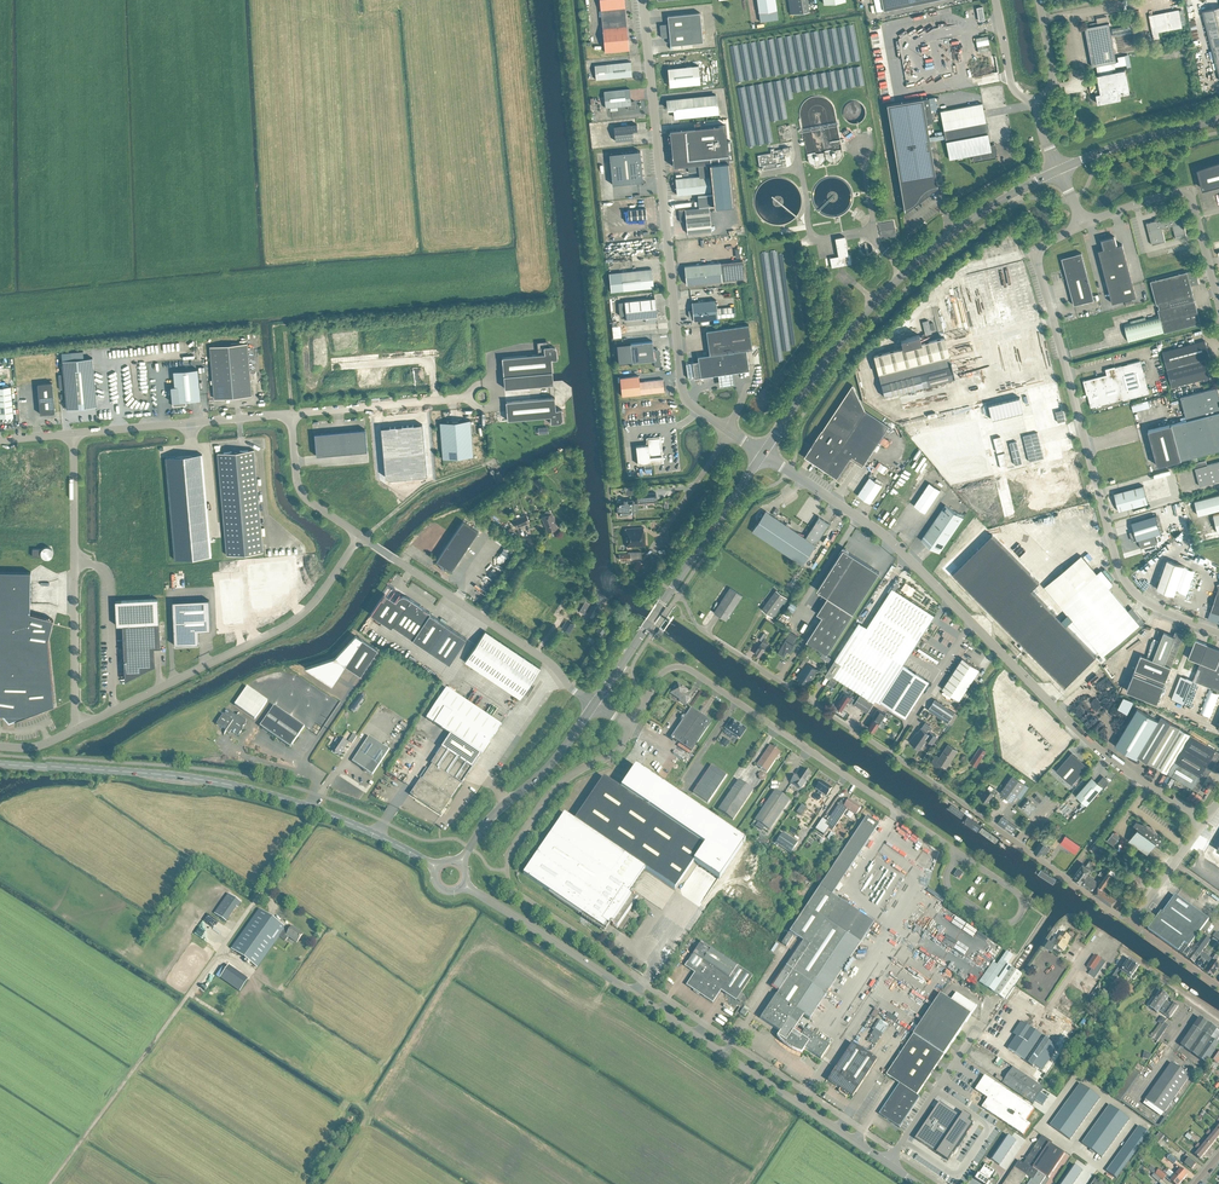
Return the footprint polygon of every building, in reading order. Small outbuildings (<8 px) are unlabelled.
[(629,49),(624,0),(600,0),(605,51),(629,49)] [(778,18),(775,0),(757,0),(760,21),(778,18)] [(790,13),(808,11),(806,0),(788,0),(790,13)] [(883,9),(928,0),(881,0),(883,9)] [(978,19),(984,18),(982,6),(976,7),(978,19)] [(1202,11),(1218,76),(1218,6),(1202,11)] [(1154,39),(1160,37),(1159,31),(1182,27),(1179,9),(1149,15),(1154,39)] [(700,12),(667,15),(668,24),(660,25),(661,37),(669,36),(670,44),(703,41),(700,12)] [(1090,26),(1108,22),(1107,15),(1096,17),(1097,22),(1089,23),(1090,26)] [(1108,22),(1090,26),(1085,27),(1092,66),(1097,65),(1098,74),(1097,74),(1100,88),(1095,89),(1098,103),(1121,99),(1120,94),(1129,92),(1125,69),(1115,71),(1115,66),(1126,64),(1125,55),(1118,56),(1118,60),(1116,61),(1109,22),(1108,22)] [(1113,34),(1132,32),(1131,24),(1112,27),(1113,34)] [(978,51),(990,49),(987,35),(975,37),(978,51)] [(632,75),(630,61),(594,64),(596,79),(632,75)] [(669,86),(700,83),(698,64),(667,67),(669,86)] [(631,101),(629,88),(604,90),(605,107),(609,107),(609,110),(617,110),(617,106),(627,105),(627,109),(635,108),(634,100),(631,101)] [(718,112),(716,94),(667,99),(668,108),(674,107),(675,117),(718,112)] [(928,97),(886,104),(904,209),(904,211),(937,186),(936,185),(937,185),(929,140),(936,139),(935,135),(929,136),(926,122),(925,115),(931,114),(928,97)] [(987,130),(982,103),(940,111),(945,140),(936,141),(937,145),(946,143),(949,158),(973,154),(973,158),(974,159),(994,155),(996,152),(994,144),(990,145),(988,138),(989,137),(989,136),(989,135),(989,134),(989,133),(989,132),(988,132),(988,131),(987,130)] [(615,140),(633,138),(633,130),(637,130),(637,123),(614,126),(615,140)] [(677,144),(671,144),(673,164),(687,163),(687,164),(688,171),(698,170),(699,175),(711,173),(711,175),(713,193),(697,195),(698,200),(698,204),(698,206),(714,204),(714,205),(727,204),(732,203),(728,160),(733,160),(731,140),(726,141),(724,124),(676,129),(677,144)] [(789,150),(789,146),(782,147),(783,148),(774,150),(774,147),(770,148),(771,152),(757,154),(759,165),(762,164),(763,169),(786,164),(784,154),(786,154),(785,151),(789,150)] [(839,160),(842,155),(841,148),(807,154),(808,161),(814,165),(816,165),(817,167),(819,166),(819,164),(821,164),(825,158),(831,162),(833,162),(834,163),(837,163),(836,161),(839,160)] [(612,184),(641,181),(643,178),(640,150),(609,153),(612,184)] [(1198,169),(1203,188),(1218,184),(1218,162),(1216,163),(1209,166),(1198,169)] [(709,174),(675,178),(677,194),(711,190),(709,174)] [(711,230),(709,206),(678,209),(680,221),(686,220),(687,233),(711,230)] [(628,219),(646,217),(645,208),(627,209),(628,219)] [(1186,236),(1180,213),(1163,218),(1163,219),(1161,219),(1160,217),(1155,218),(1155,220),(1146,222),(1152,244),(1165,241),(1162,228),(1173,225),(1176,238),(1186,236)] [(1118,244),(1115,234),(1100,238),(1103,248),(1098,250),(1112,302),(1136,296),(1122,243),(1118,244)] [(847,254),(845,243),(844,235),(835,237),(838,255),(830,257),(831,265),(831,267),(851,263),(851,262),(849,253),(847,254)] [(1074,304),(1094,299),(1081,252),(1076,254),(1073,255),(1070,257),(1068,260),(1067,263),(1067,266),(1068,269),(1065,269),(1073,298),(1072,298),(1074,304)] [(720,262),(684,266),(686,284),(722,280),(744,278),(742,260),(720,262)] [(611,291),(653,287),(652,268),(609,273),(611,291)] [(1199,283),(1195,270),(1187,272),(1187,271),(1150,281),(1157,304),(1158,304),(1160,308),(1158,309),(1159,315),(1124,324),(1129,342),(1164,332),(1200,322),(1194,299),(1192,300),(1191,295),(1193,295),(1191,285),(1199,283)] [(655,298),(624,301),(626,319),(644,317),(644,322),(654,322),(656,316),(657,316),(655,298)] [(693,309),(689,309),(689,316),(692,318),(693,318),(693,319),(718,317),(735,315),(734,305),(717,307),(716,299),(692,301),(693,309)] [(930,309),(922,310),(924,317),(931,316),(930,309)] [(929,323),(928,319),(922,321),(925,332),(922,333),(923,334),(919,335),(918,334),(905,337),(904,334),(900,335),(901,338),(900,339),(902,347),(873,354),(884,396),(954,377),(944,336),(929,340),(927,334),(931,333),(931,330),(935,329),(933,322),(929,323)] [(620,324),(612,325),(613,336),(621,336),(620,324)] [(694,377),(700,376),(749,369),(746,349),(752,348),(748,324),(706,330),(709,354),(697,355),(698,360),(692,361),(694,377)] [(652,340),(630,343),(632,361),(654,359),(655,366),(659,366),(661,363),(661,360),(659,359),(658,355),(660,353),(660,350),(657,348),(653,348),(652,340)] [(1172,386),(1210,376),(1205,359),(1210,358),(1205,340),(1163,351),(1172,386)] [(214,398),(252,395),(247,343),(210,346),(214,398)] [(557,358),(556,350),(556,348),(554,346),(553,345),(551,345),(543,346),(544,352),(544,353),(502,357),(504,388),(553,383),(553,380),(552,373),(551,358),(552,358),(552,359),(557,358)] [(83,350),(62,352),(63,360),(67,408),(97,405),(92,357),(83,358),(83,350)] [(1141,365),(1140,360),(1109,368),(1110,373),(1107,374),(1107,375),(1084,381),(1091,407),(1123,398),(1123,399),(1149,393),(1143,371),(1148,370),(1147,364),(1141,365)] [(175,386),(171,386),(173,404),(186,403),(186,400),(200,399),(197,369),(174,371),(175,386)] [(622,395),(664,391),(663,378),(639,381),(639,375),(620,377),(622,395)] [(40,413),(55,412),(52,382),(38,383),(40,413)] [(861,466),(889,425),(864,409),(852,384),(822,429),(821,429),(810,445),(811,446),(803,456),(836,478),(834,479),(840,483),(855,462),(861,466)] [(13,416),(11,386),(0,386),(0,417),(13,416)] [(1217,387),(1210,389),(1181,396),(1187,420),(1172,423),(1148,429),(1157,465),(1181,459),(1192,456),(1193,461),(1200,459),(1199,454),(1218,449),(1218,394),(1217,387)] [(926,400),(924,390),(900,395),(903,405),(926,400)] [(556,409),(554,396),(506,401),(507,419),(550,416),(550,417),(550,423),(558,422),(560,422),(561,420),(562,419),(562,417),(562,408),(557,409),(556,409)] [(1131,403),(1133,410),(1150,406),(1148,398),(1131,403)] [(971,410),(974,419),(981,417),(978,409),(971,410)] [(443,458),(473,456),(470,419),(440,422),(443,458)] [(422,423),(381,427),(386,476),(389,479),(427,475),(422,423)] [(316,455),(323,455),(367,451),(365,428),(314,433),(316,455)] [(886,446),(890,440),(883,435),(879,441),(886,446)] [(651,462),(662,461),(660,437),(647,438),(648,444),(636,445),(638,464),(644,463),(651,462)] [(1070,440),(1062,442),(1063,449),(1072,447),(1070,440)] [(227,554),(263,551),(254,449),(217,452),(227,554)] [(202,454),(166,457),(175,559),(211,556),(202,454)] [(1207,465),(1205,460),(1193,463),(1199,485),(1218,480),(1218,461),(1207,465)] [(1065,480),(1061,463),(1037,469),(1042,486),(1065,480)] [(499,481),(504,478),(499,469),(495,471),(499,481)] [(869,502),(881,484),(874,480),(869,476),(857,494),(869,502)] [(925,512),(940,489),(929,482),(914,505),(925,512)] [(1143,485),(1114,493),(1118,510),(1148,503),(1143,485)] [(633,500),(633,499),(617,500),(618,514),(634,512),(634,511),(639,511),(638,503),(657,501),(656,492),(634,493),(635,500),(633,500)] [(1218,509),(1218,494),(1194,500),(1198,515),(1218,509)] [(939,552),(963,517),(945,504),(921,539),(939,552)] [(552,513),(551,513),(549,509),(545,511),(547,515),(542,517),(547,531),(557,527),(554,519),(555,518),(553,515),(552,514),(552,513)] [(805,537),(765,510),(752,530),(802,564),(815,544),(828,524),(829,524),(830,523),(818,515),(818,516),(818,517),(805,537)] [(516,527),(529,522),(526,514),(513,519),(516,527)] [(1134,530),(1130,532),(1132,540),(1137,539),(1139,539),(1141,546),(1157,541),(1155,534),(1160,532),(1155,515),(1132,522),(1134,530)] [(478,530),(463,520),(436,560),(435,559),(442,564),(440,566),(443,568),(445,566),(452,571),(451,570),(478,530)] [(643,532),(643,527),(625,528),(626,546),(645,545),(644,532),(643,532)] [(992,534),(953,573),(1064,686),(1096,655),(1031,589),(1039,581),(992,534)] [(1172,547),(1180,540),(1175,536),(1168,542),(1172,547)] [(499,553),(506,557),(511,549),(505,545),(499,553)] [(50,556),(52,555),(53,553),(53,551),(52,548),(50,547),(48,546),(46,546),(44,546),(42,548),(32,548),(32,555),(42,555),(44,557),(46,557),(48,557),(50,556)] [(853,612),(880,571),(844,548),(817,589),(828,596),(817,613),(823,616),(807,641),(827,654),(854,613),(853,612)] [(628,552),(619,553),(619,559),(625,559),(625,560),(630,560),(630,558),(634,558),(641,557),(641,551),(633,551),(628,551),(627,551),(628,552)] [(639,571),(644,562),(638,559),(633,567),(639,571)] [(1174,594),(1184,565),(1167,559),(1157,588),(1174,594)] [(286,565),(250,567),(253,611),(271,609),(270,597),(288,596),(286,565)] [(1098,573),(1060,604),(1098,649),(1102,655),(1109,649),(1139,624),(1140,625),(1145,621),(1132,606),(1128,610),(1115,596),(1108,587),(1112,584),(1112,582),(1100,569),(1097,572),(1098,573)] [(2,713),(9,721),(17,718),(50,706),(51,705),(51,686),(53,686),(48,639),(50,631),(48,630),(48,617),(30,612),(31,571),(0,571),(0,713),(2,713)] [(1211,611),(1218,613),(1218,583),(1217,584),(1218,588),(1216,593),(1211,611)] [(239,587),(221,588),(224,624),(242,623),(239,587)] [(726,619),(742,595),(729,587),(713,611),(726,619)] [(867,626),(859,621),(835,659),(825,674),(830,678),(832,675),(860,693),(860,694),(854,703),(868,712),(876,698),(906,717),(929,681),(903,664),(935,615),(892,587),(867,626)] [(772,617),(787,597),(778,591),(764,610),(772,617)] [(384,593),(370,613),(391,627),(393,625),(449,662),(466,637),(430,613),(430,611),(407,596),(406,595),(405,595),(403,595),(402,595),(401,595),(399,596),(398,597),(397,598),(395,600),(394,600),(384,593)] [(591,603),(590,603),(591,601),(585,597),(577,610),(584,613),(585,611),(586,611),(586,612),(593,616),(597,609),(599,611),(600,610),(601,611),(603,607),(601,607),(602,605),(600,604),(601,603),(594,599),(591,603)] [(158,598),(115,600),(116,625),(122,624),(125,679),(155,665),(154,647),(160,647),(158,598)] [(174,644),(199,642),(198,630),(210,629),(209,599),(172,601),(174,644)] [(556,624),(561,616),(545,607),(541,615),(556,624)] [(569,632),(574,624),(566,619),(561,627),(569,632)] [(601,636),(606,628),(600,624),(595,632),(601,636)] [(520,697),(540,667),(485,630),(465,660),(520,697)] [(790,653),(792,649),(796,642),(794,641),(798,636),(789,631),(777,652),(785,656),(788,651),(790,653)] [(1157,702),(1184,634),(1175,631),(1173,635),(1163,631),(1153,659),(1141,654),(1127,690),(1157,702)] [(755,653),(759,656),(768,643),(766,641),(767,639),(765,637),(767,633),(764,632),(760,639),(762,641),(755,653)] [(361,639),(356,635),(334,657),(305,667),(332,685),(345,665),(360,675),(377,649),(362,639),(361,639)] [(1188,657),(1200,662),(1196,672),(1193,680),(1218,690),(1218,649),(1195,639),(1191,649),(1188,657)] [(808,683),(818,668),(807,662),(809,658),(805,655),(800,664),(804,667),(797,676),(808,683)] [(959,699),(979,669),(962,658),(942,688),(959,699)] [(833,686),(838,679),(832,676),(828,683),(833,686)] [(1181,676),(1172,698),(1184,703),(1192,681),(1186,678),(1181,676)] [(685,696),(684,695),(687,691),(681,687),(682,687),(677,683),(673,688),(674,689),(671,694),(680,700),(679,701),(685,706),(686,706),(690,699),(686,696),(685,696)] [(254,720),(267,702),(247,688),(234,706),(254,720)] [(420,780),(410,796),(441,816),(447,806),(447,805),(461,784),(461,785),(501,726),(446,689),(426,719),(451,735),(431,765),(432,765),(421,781),(420,780)] [(1212,716),(1218,697),(1218,693),(1210,690),(1202,712),(1212,716)] [(854,698),(843,691),(840,696),(841,697),(835,705),(842,710),(848,701),(851,703),(854,698)] [(1117,707),(1128,712),(1133,700),(1123,695),(1117,707)] [(355,711),(362,701),(357,698),(350,708),(355,711)] [(948,722),(955,712),(935,698),(928,709),(948,722)] [(290,748),(304,728),(274,707),(260,727),(290,748)] [(1114,745),(1137,759),(1138,756),(1139,756),(1192,788),(1193,787),(1198,791),(1218,756),(1218,752),(1215,750),(1215,749),(1190,734),(1180,727),(1161,716),(1158,720),(1137,707),(1114,745)] [(868,727),(874,731),(878,725),(879,726),(881,723),(880,722),(880,721),(881,721),(886,714),(878,708),(873,716),(875,717),(874,718),(874,717),(868,727)] [(691,753),(711,723),(691,709),(671,739),(691,753)] [(236,717),(227,711),(224,716),(223,715),(216,725),(229,734),(231,731),(238,736),(243,729),(242,728),(246,722),(237,716),(236,717)] [(732,721),(726,729),(739,738),(745,730),(732,721)] [(928,732),(921,727),(918,732),(917,731),(910,741),(920,748),(926,738),(933,743),(937,736),(929,730),(928,732)] [(352,744),(357,737),(353,734),(348,742),(352,744)] [(372,776),(389,751),(386,749),(383,747),(369,737),(352,762),(372,776)] [(339,757),(348,744),(339,739),(331,751),(339,757)] [(730,743),(724,739),(721,745),(726,748),(730,743)] [(946,767),(958,750),(949,744),(940,756),(936,754),(932,759),(932,761),(933,762),(933,764),(935,765),(936,766),(938,766),(939,765),(940,765),(941,764),(946,767)] [(767,773),(780,753),(770,746),(756,766),(767,773)] [(976,766),(986,750),(980,746),(970,761),(976,766)] [(1071,784),(1087,766),(1071,752),(1056,770),(1071,784)] [(708,804),(727,776),(712,766),(693,793),(708,804)] [(1144,774),(1151,777),(1155,770),(1147,766),(1144,774)] [(563,814),(523,874),(606,931),(610,925),(613,927),(614,925),(617,927),(636,899),(633,897),(635,895),(629,891),(644,869),(675,889),(693,862),(719,880),(745,841),(636,767),(620,789),(604,778),(574,821),(563,814)] [(801,790),(810,776),(811,775),(804,769),(798,777),(795,775),(790,783),(801,790)] [(760,774),(759,773),(757,776),(758,776),(759,780),(761,781),(765,781),(766,778),(766,775),(763,773),(760,774)] [(1012,801),(1025,783),(1024,783),(1019,779),(1013,774),(1000,792),(1012,801)] [(1092,776),(1075,794),(1087,804),(1101,788),(1102,788),(1109,781),(1103,775),(1098,781),(1092,776)] [(733,821),(753,791),(738,780),(718,810),(733,821)] [(826,797),(832,789),(821,781),(815,790),(818,792),(817,795),(815,795),(813,798),(814,799),(817,802),(819,801),(820,799),(820,797),(822,795),(826,797)] [(987,802),(997,789),(994,787),(992,790),(987,787),(980,797),(987,802)] [(790,803),(775,792),(755,822),(770,833),(790,803)] [(1036,806),(1028,799),(1021,807),(1029,814),(1036,806)] [(860,808),(848,800),(846,805),(841,801),(824,826),(832,831),(847,810),(856,815),(860,808)] [(964,814),(950,804),(946,808),(961,819),(964,814)] [(801,817),(806,809),(801,805),(796,813),(801,817)] [(997,822),(1011,833),(1016,826),(1002,815),(997,822)] [(981,825),(967,816),(963,822),(976,831),(981,825)] [(866,817),(820,887),(789,933),(803,942),(772,988),(779,992),(765,1011),(760,1019),(780,1033),(777,1038),(778,1040),(780,1042),(783,1044),(785,1046),(787,1047),(789,1049),(794,1051),(796,1052),(798,1053),(801,1054),(801,1053),(804,1049),(820,1060),(829,1047),(805,1030),(800,1037),(799,1036),(800,1034),(796,1030),(794,1033),(793,1032),(804,1016),(809,1020),(860,944),(874,923),(832,895),(879,825),(866,817)] [(1144,824),(1136,821),(1131,827),(1135,830),(1129,840),(1147,853),(1154,844),(1158,847),(1163,840),(1157,834),(1158,833),(1152,826),(1144,823),(1144,824)] [(823,836),(826,832),(817,826),(815,830),(823,836)] [(998,838),(982,827),(979,831),(995,843),(998,838)] [(1113,844),(1120,835),(1113,831),(1107,840),(1113,844)] [(790,854),(798,843),(782,833),(775,844),(790,854)] [(1065,835),(1060,842),(1075,853),(1080,845),(1065,835)] [(1045,853),(1048,849),(1050,847),(1041,841),(1034,851),(1039,854),(1040,852),(1041,853),(1043,851),(1045,853)] [(1100,857),(1105,851),(1099,846),(1094,852),(1100,857)] [(1092,870),(1096,865),(1089,860),(1085,865),(1082,863),(1072,877),(1080,882),(1089,868),(1092,870)] [(1118,897),(1117,898),(1105,890),(1102,887),(1112,874),(1114,876),(1115,875),(1119,878),(1121,873),(1117,871),(1120,868),(1114,863),(1108,872),(1108,871),(1093,892),(1111,905),(1113,903),(1115,904),(1113,906),(1118,909),(1124,901),(1118,897)] [(1151,874),(1155,870),(1148,865),(1145,870),(1151,874)] [(1056,879),(1040,869),(1037,873),(1052,884),(1056,879)] [(1087,888),(1094,879),(1086,873),(1080,882),(1087,888)] [(1094,879),(1087,888),(1092,891),(1098,882),(1094,879)] [(226,923),(240,903),(228,895),(214,914),(226,923)] [(1201,932),(1208,922),(1209,921),(1175,897),(1163,914),(1161,913),(1149,930),(1159,937),(1158,938),(1178,953),(1184,944),(1189,948),(1192,944),(1196,938),(1201,932)] [(287,934),(283,931),(285,928),(259,910),(231,950),(257,968),(279,937),(285,942),(288,937),(297,943),(303,935),(292,927),(287,934)] [(1208,922),(1201,932),(1204,934),(1211,924),(1208,922)] [(894,929),(889,936),(899,943),(904,936),(894,929)] [(1049,941),(1045,948),(1052,953),(1056,947),(1063,951),(1066,947),(1066,946),(1068,942),(1069,943),(1071,942),(1073,939),(1073,937),(1069,935),(1068,936),(1067,937),(1062,933),(1057,940),(1055,938),(1052,943),(1049,941)] [(786,947),(793,937),(788,934),(782,944),(786,947)] [(1194,964),(1210,942),(1204,937),(1188,960),(1194,964)] [(741,993),(752,977),(701,942),(685,966),(695,973),(686,986),(712,1003),(721,991),(735,1001),(736,1001),(741,993)] [(1184,944),(1178,953),(1186,959),(1195,947),(1192,944),(1189,948),(1184,944)] [(887,949),(885,952),(880,949),(877,953),(888,960),(893,952),(887,949)] [(1007,952),(984,986),(1004,1000),(1022,975),(1007,965),(1013,956),(1007,952)] [(1095,979),(1106,963),(1095,956),(1087,967),(1091,970),(1088,975),(1095,979)] [(1218,970),(1218,965),(1216,963),(1218,959),(1216,956),(1212,961),(1214,962),(1206,973),(1213,978),(1218,970)] [(1203,971),(1209,964),(1200,958),(1195,965),(1203,971)] [(1135,980),(1138,976),(1137,974),(1135,973),(1139,967),(1129,960),(1121,972),(1122,973),(1120,977),(1124,979),(1126,976),(1131,979),(1134,980),(1135,980)] [(219,979),(225,970),(222,968),(216,977),(219,979)] [(1114,982),(1121,972),(1116,969),(1109,978),(1114,982)] [(885,983),(891,987),(894,982),(902,986),(903,984),(889,976),(885,983)] [(907,1009),(916,993),(904,985),(900,992),(906,996),(904,999),(899,1008),(903,1010),(904,1008),(907,1009)] [(1166,1002),(1169,998),(1160,992),(1157,997),(1154,1000),(1153,999),(1147,1007),(1157,1014),(1159,1010),(1164,1014),(1163,1015),(1170,1020),(1178,1007),(1173,1003),(1171,1005),(1166,1002)] [(741,993),(736,1001),(739,1003),(744,995),(741,993)] [(970,1002),(956,993),(951,1002),(940,995),(887,1076),(900,1085),(879,1115),(900,1129),(920,1098),(917,1096),(944,1056),(977,1006),(970,1001),(970,1002)] [(890,1017),(893,1011),(887,1007),(883,1013),(890,1017)] [(870,1016),(875,1019),(879,1013),(875,1010),(870,1016)] [(1066,1032),(1071,1025),(1054,1013),(1049,1021),(1066,1032)] [(1084,1019),(1079,1026),(1082,1029),(1087,1021),(1084,1019)] [(1181,1046),(1206,1064),(1218,1046),(1216,1043),(1218,1039),(1218,1033),(1199,1019),(1181,1046)] [(889,1026),(880,1021),(867,1041),(875,1047),(889,1026)] [(1034,1065),(1038,1068),(1054,1045),(1042,1037),(1021,1022),(1013,1034),(1017,1037),(1008,1050),(1033,1067),(1034,1065)] [(1158,1042),(1169,1026),(1165,1023),(1162,1026),(1153,1039),(1158,1042)] [(857,1088),(876,1060),(852,1044),(836,1069),(827,1081),(840,1089),(838,1091),(839,1093),(846,1097),(848,1095),(852,1097),(857,1089),(857,1088)] [(1218,1062),(1218,1052),(1217,1050),(1211,1060),(1217,1064),(1218,1062)] [(1144,1052),(1143,1059),(1149,1061),(1152,1056),(1148,1053),(1144,1052)] [(996,1056),(992,1062),(1000,1067),(1004,1060),(996,1056)] [(1164,1113),(1189,1078),(1171,1065),(1146,1100),(1164,1113)] [(1003,1084),(1033,1104),(1035,1101),(1037,1097),(1040,1093),(1043,1088),(1026,1077),(1019,1071),(1013,1068),(1003,1084)] [(1132,1070),(1115,1098),(1122,1102),(1138,1074),(1132,1070)] [(1023,1136),(1030,1125),(1026,1122),(1034,1109),(1003,1088),(996,1084),(985,1076),(975,1091),(988,1099),(982,1108),(1023,1136)] [(1080,1085),(1050,1126),(1070,1140),(1100,1099),(1080,1085)] [(1045,1102),(1047,1098),(1040,1093),(1037,1097),(1045,1102)] [(1042,1106),(1045,1102),(1037,1097),(1035,1101),(1042,1106)] [(940,1103),(915,1140),(948,1162),(957,1148),(958,1148),(973,1125),(969,1123),(972,1119),(964,1114),(961,1117),(940,1103)] [(1110,1106),(1082,1144),(1090,1150),(1089,1151),(1093,1154),(1094,1152),(1102,1158),(1129,1120),(1110,1106)] [(985,1124),(990,1116),(983,1111),(977,1119),(985,1124)] [(1139,1127),(1107,1172),(1116,1179),(1149,1134),(1139,1127)] [(1209,1133),(1204,1138),(1213,1145),(1217,1140),(1209,1133)] [(1007,1135),(990,1160),(999,1166),(1016,1141),(1007,1135)] [(1026,1161),(1024,1165),(1019,1162),(1004,1183),(1022,1183),(1027,1176),(1032,1179),(1029,1183),(1041,1183),(1046,1177),(1049,1179),(1065,1154),(1051,1145),(1050,1144),(1051,1142),(1042,1136),(1026,1161)] [(1204,1138),(1200,1143),(1209,1150),(1213,1145),(1204,1138)] [(1200,1143),(1196,1148),(1204,1155),(1209,1150),(1200,1143)] [(1196,1148),(1192,1153),(1200,1160),(1204,1155),(1196,1148)] [(1177,1161),(1170,1155),(1167,1159),(1174,1165),(1177,1161)] [(1189,1159),(1185,1156),(1184,1158),(1183,1157),(1182,1158),(1187,1162),(1185,1164),(1192,1170),(1196,1165),(1189,1159)] [(975,1180),(981,1183),(988,1183),(990,1182),(989,1182),(996,1172),(985,1165),(979,1175),(975,1180)] [(1061,1183),(1074,1183),(1082,1171),(1073,1165),(1061,1183)] [(1175,1176),(1183,1181),(1188,1175),(1181,1170),(1182,1169),(1178,1166),(1176,1168),(1179,1171),(1175,1176)] [(1155,1175),(1161,1179),(1163,1181),(1168,1176),(1160,1169),(1155,1175)] [(1161,1179),(1155,1175),(1154,1174),(1152,1177),(1159,1183),(1161,1179)] [(1183,1181),(1175,1176),(1172,1180),(1169,1177),(1166,1180),(1171,1183),(1173,1183),(1180,1183),(1183,1181)]
